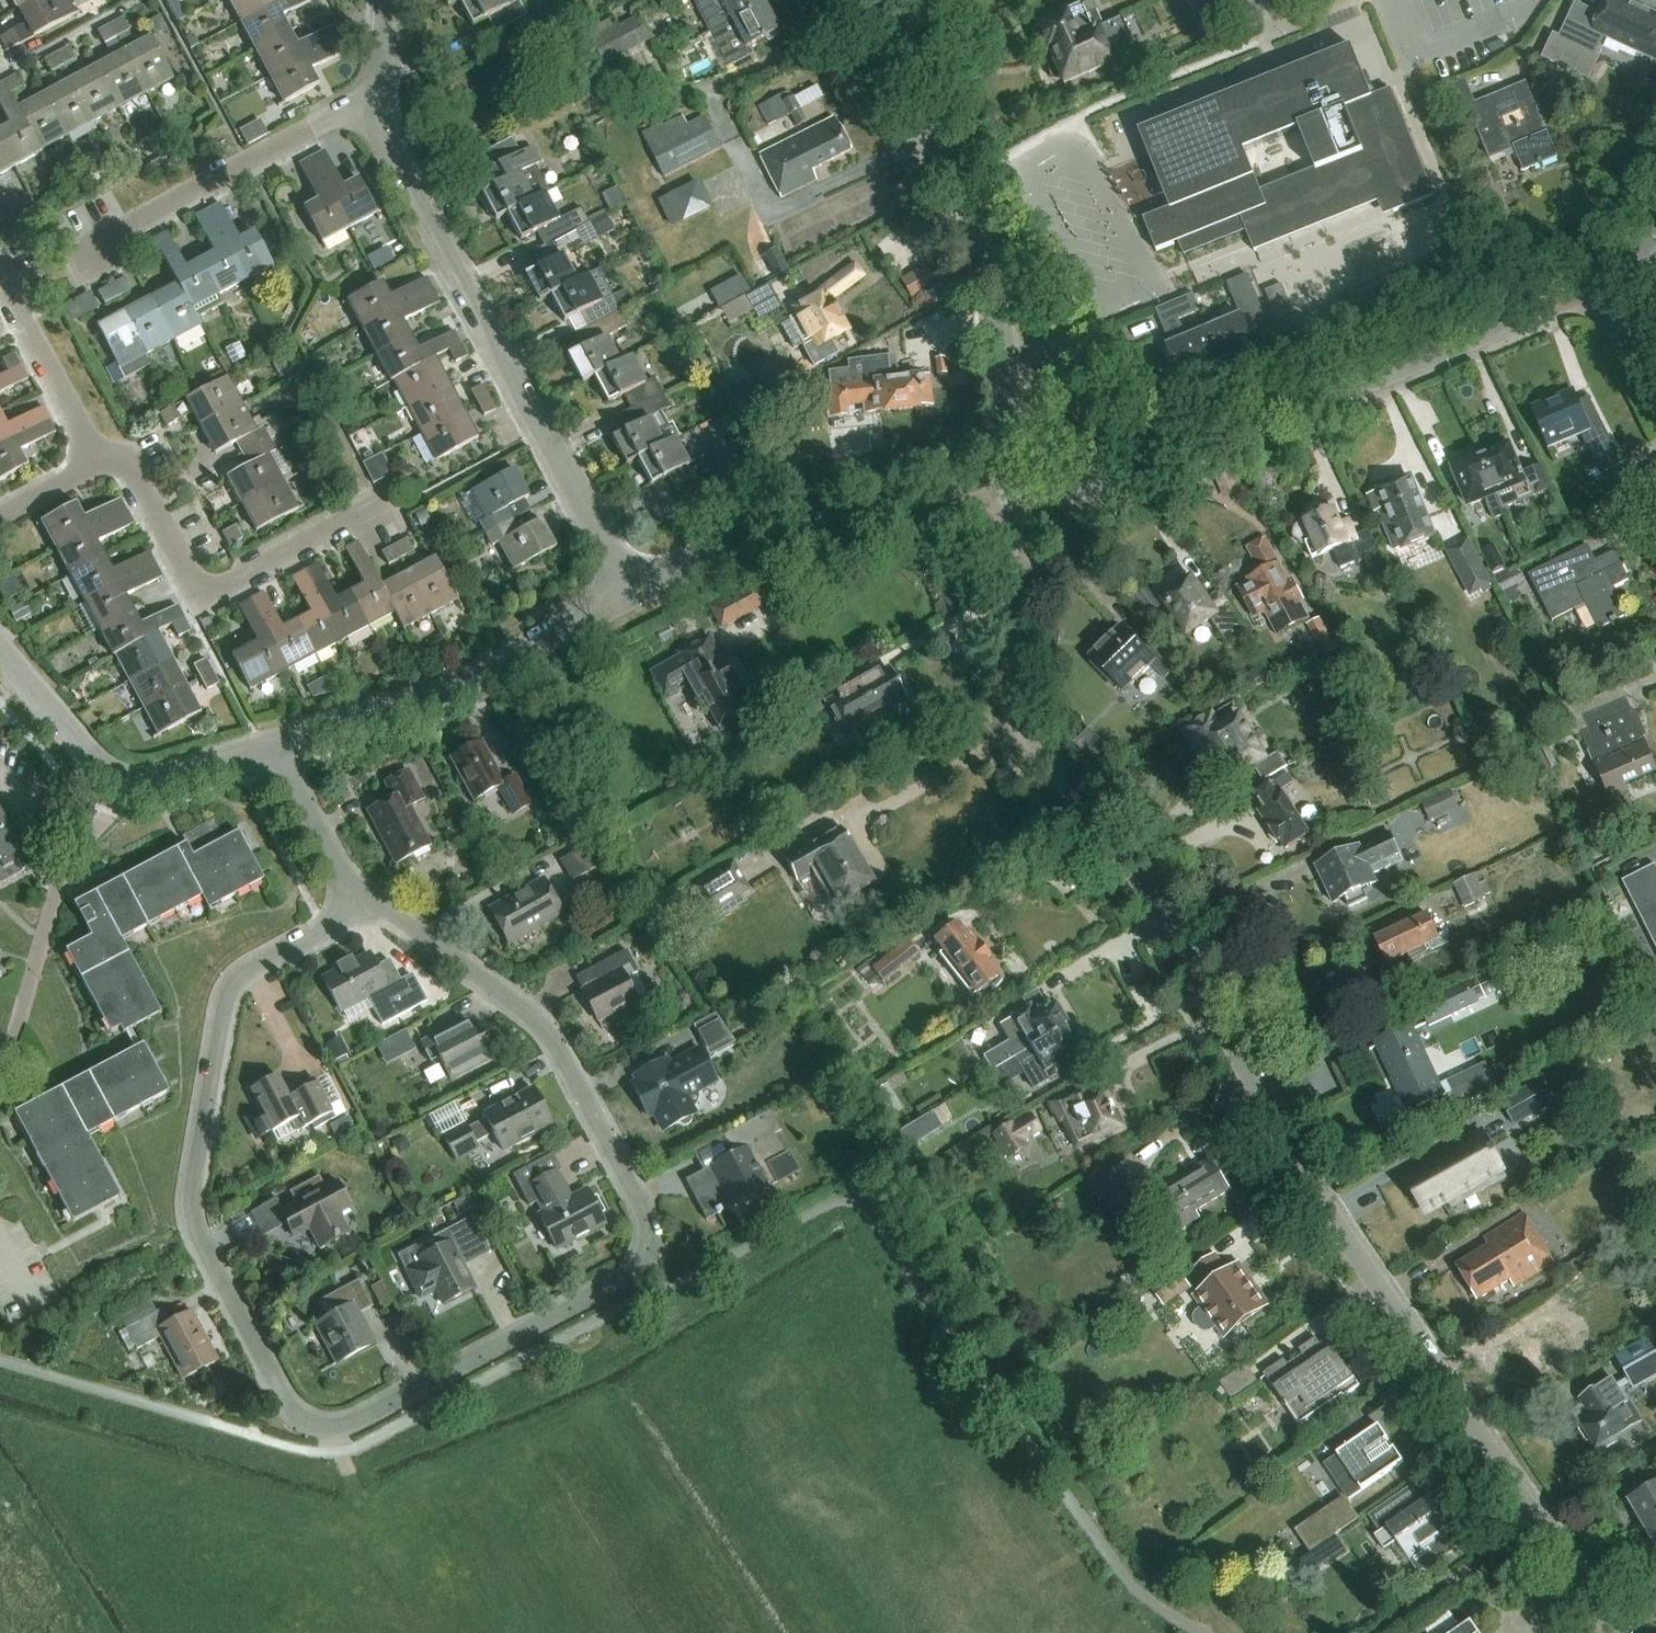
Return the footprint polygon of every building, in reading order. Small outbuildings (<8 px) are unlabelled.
[(69,0),(35,0),(20,8),(27,21),(12,29),(19,43),(34,35),(76,13),(69,0)] [(243,22),(284,0),(231,0),(243,22)] [(257,49),(290,31),(282,16),(312,0),(284,0),(243,22),(257,49)] [(458,0),(472,26),(488,17),(496,32),(527,15),(519,0),(458,0)] [(640,16),(655,8),(651,0),(645,0),(634,6),(640,16)] [(710,34),(765,5),(764,2),(766,0),(693,0),(710,34)] [(1574,6),(1558,40),(1593,56),(1603,36),(1655,61),(1655,20),(1613,0),(1607,0),(1599,18),(1574,6)] [(1043,50),(1047,48),(1050,53),(1091,34),(1090,32),(1101,27),(1090,1),(1037,25),(1040,32),(1036,34),(1043,50)] [(765,5),(710,34),(728,68),(752,55),(748,48),(764,39),(768,43),(778,38),(777,33),(779,32),(765,5)] [(661,19),(655,8),(640,16),(646,28),(661,19)] [(651,38),(646,28),(640,16),(628,23),(639,45),(651,38)] [(161,17),(149,23),(155,33),(166,27),(161,17)] [(124,18),(112,24),(118,36),(130,30),(124,18)] [(1085,70),(1087,73),(1111,63),(1104,47),(1128,36),(1120,18),(1101,27),(1090,32),(1091,34),(1050,53),(1055,65),(1052,67),(1050,70),(1050,73),(1052,77),(1057,80),(1063,80),(1085,70)] [(589,31),(593,39),(594,40),(604,35),(616,29),(617,28),(612,19),(589,31)] [(628,23),(617,28),(616,29),(627,51),(639,45),(628,23)] [(105,43),(118,36),(112,24),(99,31),(105,43)] [(257,49),(271,75),(340,38),(333,26),(298,45),(290,31),(257,49)] [(6,50),(19,43),(12,29),(0,35),(0,38),(6,50)] [(627,51),(616,29),(604,35),(615,57),(627,51)] [(152,35),(125,49),(147,91),(174,77),(152,35)] [(194,35),(187,39),(192,49),(199,45),(194,35)] [(602,64),(615,57),(604,35),(594,40),(591,41),(602,64)] [(346,51),(340,38),(271,75),(286,103),(319,85),(311,70),(346,51)] [(58,53),(64,65),(75,59),(69,47),(58,53)] [(1185,257),(1251,230),(1250,227),(1270,220),(1278,241),(1387,196),(1394,213),(1435,197),(1435,196),(1392,90),(1372,97),(1369,89),(1352,47),(1349,48),(1351,53),(1248,94),(1246,90),(1241,92),(1173,119),(1171,120),(1141,132),(1149,152),(1149,154),(1157,172),(1156,172),(1161,184),(1180,177),(1190,202),(1171,209),(1145,220),(1157,252),(1179,243),(1185,257)] [(125,49),(97,64),(119,106),(147,91),(125,49)] [(677,51),(663,58),(669,70),(683,62),(677,51)] [(52,71),(64,65),(58,53),(45,59),(52,71)] [(119,106),(97,64),(71,78),(93,120),(119,106)] [(16,75),(4,81),(10,93),(22,86),(16,75)] [(66,134),(93,120),(71,78),(44,92),(66,134)] [(1466,80),(1436,92),(1440,102),(1470,90),(1466,80)] [(0,83),(0,106),(10,124),(0,129),(0,140),(13,166),(41,151),(40,148),(17,106),(10,93),(4,81),(0,83)] [(1557,158),(1526,83),(1468,106),(1489,159),(1514,149),(1523,172),(1557,158)] [(790,90),(767,102),(777,123),(792,115),(798,127),(809,122),(796,96),(794,97),(790,90)] [(40,148),(66,134),(44,92),(17,106),(40,148)] [(705,116),(648,145),(664,176),(721,146),(705,116)] [(832,117),(759,156),(781,198),(816,180),(812,171),(850,151),(832,117)] [(13,166),(0,140),(0,173),(13,166)] [(481,195),(495,221),(506,215),(544,194),(550,191),(536,165),(539,164),(531,150),(490,173),(497,187),(481,195)] [(312,159),(348,229),(377,214),(358,180),(344,188),(325,152),(312,159)] [(321,243),(348,229),(312,159),(299,165),(319,201),(303,209),(321,243)] [(714,209),(700,181),(672,194),(686,222),(714,209)] [(542,229),(550,244),(575,231),(590,223),(582,208),(558,221),(544,194),(506,215),(520,241),(542,229)] [(207,211),(245,282),(273,267),(254,233),(239,241),(220,205),(207,211)] [(218,296),(245,282),(207,211),(194,218),(213,254),(199,261),(218,296)] [(1328,225),(1331,235),(1360,224),(1356,215),(1328,225)] [(525,277),(538,302),(550,296),(576,282),(563,257),(583,246),(575,231),(550,244),(532,254),(541,269),(525,277)] [(166,233),(153,240),(160,252),(177,284),(196,319),(223,305),(218,296),(199,261),(185,269),(166,233)] [(153,240),(141,246),(148,258),(160,252),(153,240)] [(778,250),(765,256),(775,277),(788,270),(778,250)] [(797,308),(801,314),(789,320),(790,322),(782,326),(796,352),(804,347),(816,369),(835,358),(826,343),(846,332),(840,320),(842,318),(836,306),(838,304),(834,297),(864,275),(855,264),(815,294),(813,299),(797,308)] [(924,264),(901,278),(914,299),(938,285),(924,264)] [(586,311),(594,325),(619,311),(635,302),(628,289),(602,303),(587,276),(576,282),(550,296),(564,323),(586,311)] [(741,276),(731,281),(740,297),(749,292),(741,276)] [(347,302),(362,330),(432,292),(425,279),(389,298),(381,283),(347,302)] [(123,280),(111,287),(117,299),(129,292),(123,280)] [(200,325),(196,319),(177,284),(150,298),(173,340),(200,325)] [(770,284),(746,298),(753,310),(777,297),(770,284)] [(105,305),(117,299),(111,287),(98,293),(105,305)] [(432,292),(362,330),(376,356),(411,337),(403,323),(439,304),(432,292)] [(1241,316),(1208,330),(1221,363),(1254,349),(1248,333),(1257,329),(1255,325),(1267,320),(1255,292),(1234,300),(1241,316)] [(1194,295),(1157,310),(1172,345),(1168,347),(1181,379),(1221,363),(1208,330),(1187,339),(1179,320),(1201,311),(1194,295)] [(777,297),(753,310),(759,321),(783,308),(777,297)] [(146,354),(173,340),(150,298),(124,312),(146,354)] [(569,358),(583,384),(594,378),(620,364),(606,338),(627,326),(619,311),(594,325),(576,334),(584,350),(569,358)] [(152,366),(146,354),(124,312),(96,327),(125,381),(152,366)] [(461,344),(454,333),(419,352),(411,337),(376,356),(391,383),(393,382),(435,359),(447,352),(461,344)] [(271,343),(263,348),(267,355),(275,350),(271,343)] [(467,356),(461,344),(447,352),(454,364),(467,356)] [(18,365),(12,354),(0,361),(0,362),(6,372),(18,365)] [(281,354),(271,359),(281,379),(291,373),(281,354)] [(705,356),(699,359),(705,370),(711,366),(705,356)] [(832,398),(827,399),(829,419),(848,417),(846,404),(864,402),(877,400),(878,412),(932,406),(929,375),(896,379),(894,356),(848,361),(850,371),(829,373),(832,398)] [(630,393),(637,406),(662,392),(655,380),(646,385),(632,358),(620,364),(594,378),(608,405),(630,393)] [(435,359),(393,382),(407,408),(449,385),(435,359)] [(949,375),(947,359),(938,360),(939,376),(949,375)] [(331,380),(322,364),(312,369),(320,386),(331,380)] [(6,372),(0,375),(0,394),(27,380),(18,365),(6,372)] [(186,401),(201,428),(244,405),(230,378),(186,401)] [(407,408),(421,434),(463,411),(449,385),(407,408)] [(470,394),(476,404),(489,397),(483,387),(470,394)] [(645,422),(628,431),(613,440),(627,466),(638,460),(665,446),(675,440),(680,437),(673,423),(669,426),(657,432),(650,419),(662,413),(670,409),(671,408),(662,392),(637,406),(645,422)] [(1549,448),(1582,435),(1601,473),(1621,463),(1589,398),(1580,402),(1575,392),(1532,410),(1549,448)] [(496,410),(489,397),(476,404),(483,417),(496,410)] [(244,405),(201,428),(216,456),(237,445),(243,456),(281,436),(287,433),(277,414),(262,422),(260,417),(253,421),(244,405)] [(48,420),(41,408),(5,427),(0,417),(0,445),(48,420)] [(179,422),(171,408),(159,414),(166,428),(179,422)] [(479,439),(463,411),(421,434),(436,462),(479,439)] [(718,421),(727,438),(739,431),(730,415),(718,421)] [(48,420),(0,445),(0,480),(26,466),(19,453),(55,434),(48,420)] [(227,479),(241,506),(286,482),(272,456),(287,447),(281,436),(243,456),(249,467),(227,479)] [(675,440),(665,446),(638,460),(652,486),(673,474),(682,490),(677,493),(685,508),(721,489),(704,457),(689,465),(675,440)] [(1522,474),(1511,445),(1496,451),(1493,449),(1484,452),(1484,456),(1483,457),(1482,458),(1504,510),(1551,491),(1541,466),(1525,472),(1522,474)] [(390,452),(369,461),(379,483),(399,474),(390,452)] [(1504,510),(1482,458),(1455,469),(1456,471),(1452,472),(1458,488),(1462,486),(1470,505),(1493,496),(1495,502),(1489,505),(1495,520),(1506,515),(1504,510)] [(1227,496),(1248,491),(1242,465),(1221,470),(1227,496)] [(479,524),(486,535),(512,521),(506,509),(528,497),(514,470),(460,498),(473,522),(479,524)] [(1386,485),(1385,488),(1369,495),(1376,512),(1380,510),(1396,550),(1434,535),(1412,478),(1396,484),(1393,483),(1386,485)] [(301,510),(286,482),(241,506),(257,534),(301,510)] [(42,522),(56,550),(128,512),(121,499),(84,519),(76,504),(42,522)] [(433,524),(426,511),(414,517),(421,530),(433,524)] [(1335,511),(1305,523),(1306,524),(1301,526),(1298,529),(1297,533),(1297,537),(1299,540),(1303,543),(1307,543),(1313,559),(1335,550),(1342,568),(1359,561),(1351,542),(1357,540),(1350,522),(1341,526),(1335,511)] [(128,512),(56,550),(71,577),(105,558),(98,545),(135,525),(128,512)] [(512,521),(486,535),(491,546),(498,543),(514,571),(557,548),(541,520),(519,532),(512,521)] [(242,540),(235,528),(223,534),(230,547),(242,540)] [(393,548),(400,561),(411,554),(404,541),(393,548)] [(1289,584),(1265,541),(1250,549),(1263,573),(1250,579),(1235,588),(1253,621),(1268,613),(1280,634),(1308,619),(1299,602),(1303,599),(1293,581),(1289,584)] [(1469,541),(1448,552),(1464,582),(1474,576),(1481,590),(1492,584),(1469,541)] [(367,627),(393,613),(381,588),(356,543),(345,549),(364,585),(349,593),(367,627)] [(1628,579),(1621,564),(1614,551),(1594,561),(1586,545),(1528,575),(1551,620),(1586,602),(1598,628),(1612,621),(1613,622),(1617,620),(1617,619),(1626,614),(1617,596),(1613,598),(1608,589),(1628,579)] [(1510,567),(1499,546),(1485,553),(1496,575),(1510,567)] [(387,568),(400,561),(393,548),(380,555),(387,568)] [(105,558),(71,577),(85,603),(157,565),(150,552),(113,572),(105,558)] [(434,559),(406,574),(429,616),(456,601),(434,559)] [(93,633),(99,630),(134,611),(127,598),(164,578),(157,565),(85,603),(79,607),(93,633)] [(367,627),(349,593),(335,601),(315,565),(303,572),(341,641),(367,627)] [(757,584),(711,611),(723,632),(779,600),(777,598),(784,594),(771,571),(755,580),(757,584)] [(310,615),(297,622),(315,655),(341,641),(303,572),(290,578),(310,615)] [(403,630),(429,616),(406,574),(381,588),(393,613),(403,630)] [(1525,577),(1503,588),(1511,604),(1533,593),(1525,577)] [(1207,603),(1192,581),(1165,600),(1189,634),(1210,619),(1222,636),(1230,647),(1247,635),(1240,624),(1219,594),(1207,603)] [(287,670),(315,655),(297,622),(282,630),(262,594),(250,601),(287,670)] [(249,691),(287,670),(250,601),(238,607),(253,634),(248,637),(253,646),(231,658),(249,691)] [(186,618),(179,605),(141,625),(134,611),(99,630),(113,656),(117,654),(159,632),(173,624),(186,618)] [(192,630),(186,618),(173,624),(180,637),(192,630)] [(1323,619),(1310,626),(1326,655),(1339,648),(1323,619)] [(212,632),(207,622),(203,624),(212,642),(221,637),(217,629),(212,632)] [(1125,691),(1154,663),(1170,680),(1180,670),(1145,633),(1135,642),(1121,628),(1092,657),(1125,691)] [(117,654),(131,681),(172,659),(159,632),(117,654)] [(748,710),(708,639),(649,672),(664,698),(675,692),(675,687),(686,681),(696,698),(700,695),(718,727),(748,710)] [(131,681),(145,708),(187,686),(172,659),(131,681)] [(195,667),(201,678),(214,672),(208,661),(195,667)] [(873,674),(856,683),(885,734),(901,725),(889,703),(903,696),(889,670),(875,678),(873,674)] [(214,672),(201,678),(208,691),(221,685),(214,672)] [(857,720),(870,743),(885,734),(856,683),(841,691),(844,696),(829,704),(843,729),(857,720)] [(201,713),(187,686),(145,708),(160,735),(201,713)] [(816,693),(781,712),(792,731),(827,712),(816,693)] [(1589,731),(1582,734),(1609,798),(1655,779),(1655,765),(1642,730),(1643,729),(1636,712),(1634,713),(1627,698),(1583,717),(1589,731)] [(1214,708),(1178,728),(1198,763),(1208,757),(1211,763),(1208,764),(1216,778),(1219,777),(1222,783),(1270,756),(1242,707),(1220,719),(1214,708)] [(1096,736),(1093,755),(1106,757),(1109,738),(1096,736)] [(504,783),(482,742),(451,758),(474,801),(498,788),(513,815),(531,805),(516,777),(504,783)] [(1557,764),(1547,744),(1533,751),(1543,771),(1557,764)] [(1254,767),(1262,781),(1288,767),(1280,752),(1254,767)] [(386,783),(394,798),(368,812),(396,864),(430,846),(409,807),(423,799),(408,771),(386,783)] [(1285,849),(1309,834),(1282,791),(1295,783),(1289,773),(1256,793),(1265,807),(1261,810),(1273,829),(1271,832),(1276,840),(1280,840),(1285,849)] [(1449,789),(1428,798),(1437,816),(1458,806),(1449,789)] [(29,867),(0,814),(0,883),(29,867)] [(123,1034),(161,1013),(122,940),(202,897),(209,910),(264,880),(238,832),(225,840),(214,820),(182,837),(186,844),(74,904),(92,937),(66,951),(110,1033),(120,1028),(123,1034)] [(840,828),(787,860),(799,881),(812,873),(823,893),(824,892),(832,905),(869,884),(848,849),(851,847),(840,828)] [(1400,853),(1391,832),(1316,866),(1334,903),(1345,898),(1349,907),(1367,898),(1363,889),(1377,883),(1374,875),(1391,867),(1387,859),(1400,853)] [(595,868),(583,847),(562,859),(573,880),(595,868)] [(689,884),(707,915),(713,912),(716,918),(747,900),(744,894),(753,889),(735,857),(689,884)] [(1655,862),(1622,879),(1655,947),(1655,865),(1655,862)] [(1478,883),(1474,873),(1452,883),(1464,907),(1485,897),(1484,895),(1491,892),(1490,890),(1493,889),(1489,880),(1486,881),(1486,880),(1478,883)] [(543,880),(490,909),(509,943),(562,913),(543,880)] [(1377,940),(1379,944),(1375,946),(1382,960),(1385,958),(1388,964),(1407,954),(1411,960),(1428,952),(1427,950),(1432,948),(1432,950),(1449,942),(1444,930),(1438,935),(1428,914),(1413,922),(1410,915),(1392,924),(1395,931),(1377,940)] [(976,944),(967,933),(964,936),(956,925),(939,939),(947,949),(943,952),(951,963),(947,966),(959,981),(963,978),(977,995),(981,992),(984,992),(995,984),(995,980),(998,978),(986,962),(989,959),(976,944)] [(910,939),(875,968),(886,983),(922,954),(910,939)] [(638,973),(626,951),(601,964),(608,977),(581,991),(598,1022),(637,1001),(625,979),(638,973)] [(369,1005),(381,1029),(384,1028),(429,1004),(418,984),(414,977),(402,983),(394,968),(391,962),(375,970),(368,956),(355,963),(352,958),(336,966),(339,972),(326,979),(321,982),(341,1019),(369,1005)] [(880,977),(867,963),(858,971),(871,986),(880,977)] [(1442,995),(1420,1005),(1430,1027),(1451,1017),(1442,995)] [(1024,1039),(1018,1042),(1015,1044),(998,1054),(985,1061),(992,1073),(1015,1059),(1067,1028),(1061,1018),(1064,1016),(1058,1005),(1056,1006),(1053,1001),(1035,1012),(1032,1007),(1013,1018),(1023,1036),(1024,1039)] [(734,1042),(715,1015),(693,1026),(709,1056),(734,1042)] [(468,1020),(421,1044),(430,1062),(439,1058),(450,1079),(497,1054),(487,1035),(478,1039),(468,1020)] [(1443,1093),(1412,1027),(1377,1044),(1408,1110),(1443,1093)] [(1082,1052),(1080,1048),(1082,1047),(1075,1036),(1072,1038),(1067,1028),(1015,1059),(992,1073),(998,1083),(1000,1087),(1024,1073),(1032,1088),(1048,1079),(1068,1068),(1065,1062),(1082,1052)] [(350,1055),(341,1038),(324,1046),(333,1063),(350,1055)] [(144,1044),(14,1113),(73,1223),(121,1197),(88,1135),(169,1092),(144,1044)] [(634,1076),(637,1082),(632,1085),(648,1116),(654,1113),(663,1131),(678,1123),(681,1125),(686,1125),(690,1123),(692,1120),(692,1115),(695,1114),(685,1097),(716,1080),(699,1049),(669,1065),(666,1059),(634,1076)] [(907,1083),(902,1074),(887,1082),(892,1091),(907,1083)] [(335,1118),(316,1081),(289,1096),(278,1075),(250,1090),(261,1111),(248,1118),(255,1131),(256,1133),(258,1134),(260,1135),(263,1136),(265,1135),(267,1135),(292,1122),(297,1132),(311,1125),(314,1130),(335,1118)] [(1541,1081),(1502,1103),(1515,1126),(1554,1104),(1541,1081)] [(888,1085),(877,1091),(883,1102),(894,1095),(888,1085)] [(1104,1086),(1089,1093),(1086,1087),(1052,1102),(1066,1132),(1069,1131),(1076,1146),(1117,1128),(1106,1104),(1111,1102),(1104,1086)] [(467,1128),(465,1125),(443,1136),(456,1160),(478,1148),(475,1143),(493,1133),(503,1150),(552,1125),(533,1089),(484,1115),(486,1119),(467,1128)] [(349,1115),(340,1099),(330,1104),(339,1121),(349,1115)] [(782,1131),(772,1112),(718,1140),(727,1158),(685,1180),(706,1220),(798,1172),(788,1154),(786,1155),(775,1135),(782,1131)] [(932,1113),(899,1133),(908,1148),(941,1128),(932,1113)] [(1017,1126),(1014,1122),(994,1135),(1009,1160),(1030,1146),(1027,1142),(1043,1132),(1033,1116),(1017,1126)] [(348,1117),(331,1127),(336,1136),(353,1126),(348,1117)] [(1427,1169),(1406,1182),(1425,1213),(1446,1200),(1448,1203),(1504,1169),(1492,1149),(1481,1132),(1478,1133),(1450,1151),(1452,1154),(1443,1159),(1441,1156),(1425,1166),(1427,1169)] [(1179,1180),(1177,1177),(1149,1193),(1175,1235),(1201,1219),(1197,1211),(1231,1191),(1212,1160),(1179,1180)] [(537,1202),(543,1212),(538,1215),(557,1250),(604,1225),(586,1190),(570,1198),(557,1172),(539,1181),(531,1166),(512,1175),(529,1206),(537,1202)] [(1115,1167),(1090,1183),(1101,1200),(1103,1199),(1110,1209),(1133,1195),(1115,1167)] [(275,1200),(250,1213),(262,1237),(286,1224),(294,1237),(309,1229),(319,1248),(349,1233),(339,1213),(350,1207),(337,1182),(325,1188),(321,1180),(292,1196),(296,1203),(281,1211),(275,1200)] [(479,1207),(472,1194),(459,1200),(466,1214),(479,1207)] [(1485,1238),(1490,1245),(1458,1265),(1479,1299),(1511,1280),(1515,1287),(1555,1262),(1524,1213),(1485,1238)] [(460,1260),(478,1251),(487,1246),(472,1217),(398,1255),(420,1299),(435,1291),(442,1303),(474,1287),(460,1260)] [(1579,1258),(1564,1267),(1570,1280),(1586,1271),(1579,1258)] [(1270,1304),(1240,1264),(1196,1297),(1204,1309),(1197,1314),(1195,1318),(1197,1323),(1202,1330),(1206,1332),(1210,1331),(1217,1326),(1225,1338),(1270,1304)] [(1179,1266),(1154,1286),(1171,1308),(1196,1289),(1179,1266)] [(320,1301),(329,1318),(316,1324),(337,1363),(374,1343),(359,1314),(373,1306),(359,1280),(320,1301)] [(383,1282),(372,1288),(380,1305),(392,1298),(383,1282)] [(127,1329),(120,1333),(129,1351),(136,1347),(137,1350),(148,1344),(161,1337),(172,1359),(184,1381),(221,1362),(193,1310),(164,1325),(158,1312),(157,1313),(151,1301),(120,1317),(127,1329)] [(1619,1391),(1629,1385),(1633,1391),(1655,1378),(1655,1352),(1647,1337),(1612,1358),(1625,1380),(1615,1386),(1612,1380),(1580,1399),(1585,1406),(1575,1412),(1584,1426),(1580,1431),(1587,1443),(1593,1440),(1601,1453),(1616,1444),(1613,1439),(1629,1429),(1617,1410),(1627,1404),(1619,1391)] [(1343,1395),(1344,1397),(1360,1386),(1332,1345),(1324,1350),(1317,1339),(1299,1351),(1302,1356),(1287,1366),(1284,1361),(1265,1374),(1300,1425),(1343,1395)] [(1263,1383),(1251,1365),(1224,1383),(1237,1401),(1263,1383)] [(1337,1452),(1325,1461),(1349,1497),(1404,1459),(1379,1423),(1365,1433),(1361,1427),(1344,1439),(1348,1445),(1337,1452)] [(1627,1501),(1643,1527),(1655,1519),(1655,1483),(1627,1501)] [(1419,1573),(1462,1545),(1429,1496),(1422,1501),(1418,1495),(1391,1513),(1395,1520),(1372,1536),(1382,1551),(1397,1540),(1419,1573)] [(1343,1497),(1294,1531),(1308,1553),(1358,1519),(1343,1497)] [(1643,1527),(1655,1547),(1655,1519),(1643,1527)] [(1320,1546),(1290,1567),(1301,1581),(1331,1561),(1320,1546)] [(1470,1617),(1446,1632),(1481,1632),(1470,1617)]
